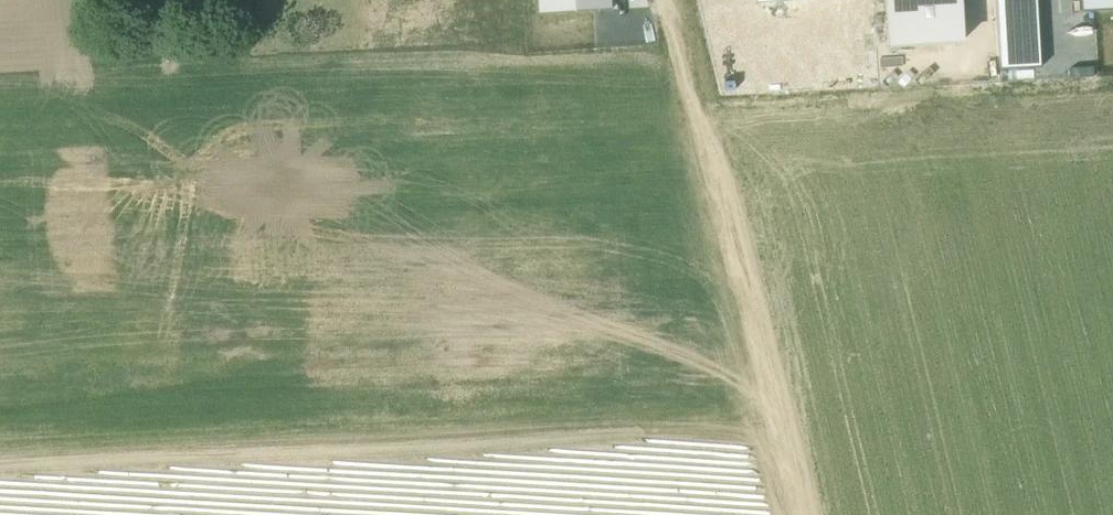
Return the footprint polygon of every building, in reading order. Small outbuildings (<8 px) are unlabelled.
[(539,14),(612,9),(611,0),(538,0),(539,14)] [(889,48),(960,43),(957,0),(886,0),(889,48)] [(1001,70),(1041,68),(1037,0),(997,0),(1001,70)] [(1082,12),(1112,10),(1112,0),(1081,0),(1082,12)]
